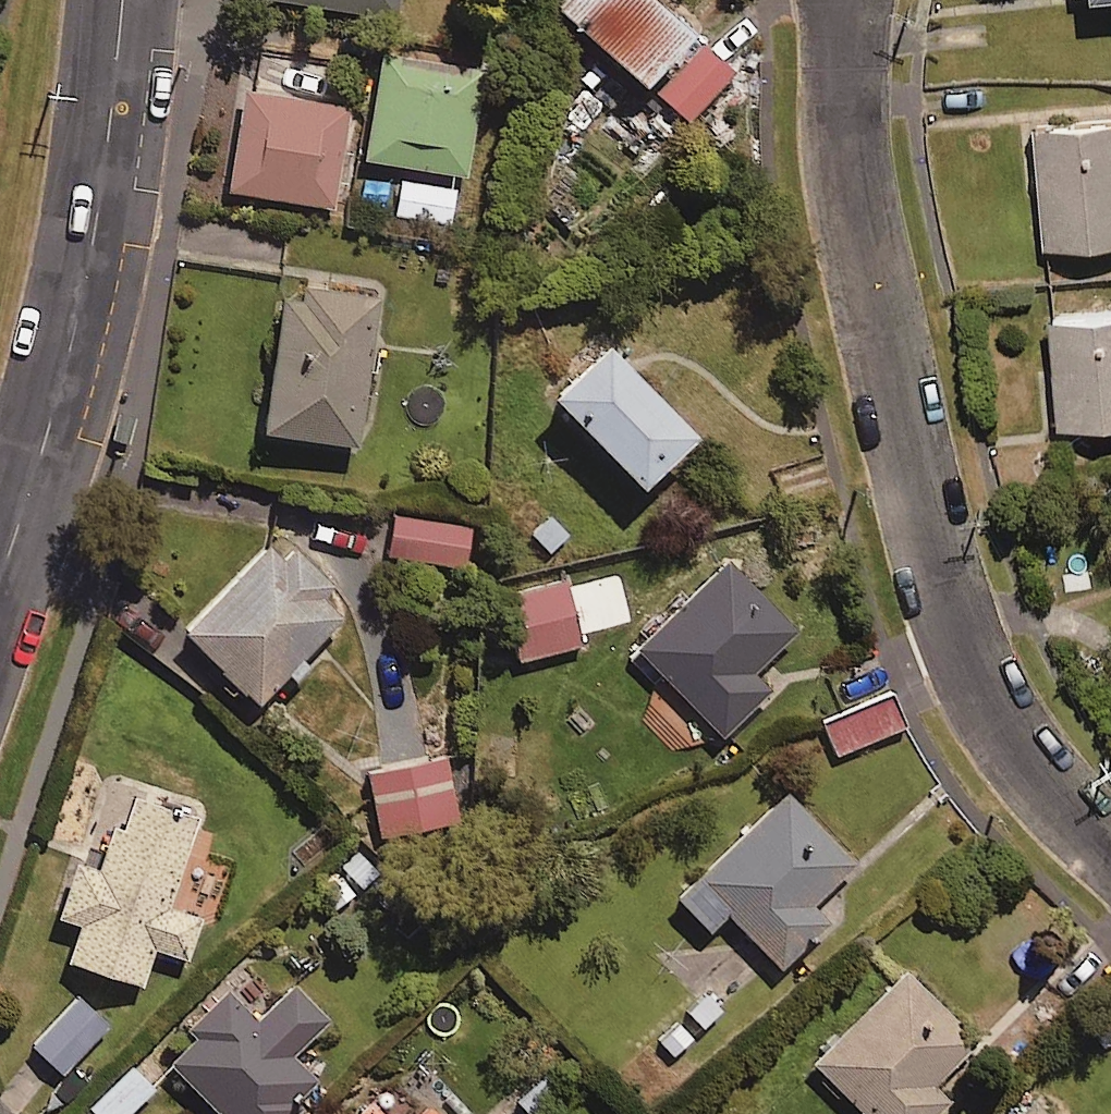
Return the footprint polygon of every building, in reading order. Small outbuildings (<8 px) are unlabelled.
[(391,11),(393,0),(298,0),(391,11)] [(655,0),(547,0),(545,2),(635,77),(681,22),(655,0)] [(481,62),(377,46),(361,155),(465,171),(481,62)] [(728,71),(706,51),(663,99),(685,119),(728,71)] [(328,205),(352,66),(264,52),(258,90),(239,87),(222,187),(328,205)] [(1034,118),(1041,241),(1110,237),(1110,114),(1034,118)] [(451,187),(397,180),(392,213),(447,220),(451,187)] [(351,441),(373,295),(281,281),(258,427),(351,441)] [(1046,312),(1054,422),(1110,417),(1110,307),(1046,312)] [(682,427),(623,367),(629,360),(601,331),(541,389),(629,479),(682,427)] [(573,538),(546,504),(521,523),(548,557),(573,538)] [(471,523),(388,511),(382,553),(465,565),(471,523)] [(251,700),(281,670),(288,676),(302,661),(296,654),(336,614),(313,592),(329,576),(294,543),(279,558),(263,542),(178,630),(251,700)] [(653,687),(663,678),(717,732),(763,686),(746,669),(790,625),(722,557),(622,657),(653,687)] [(578,643),(563,579),(503,592),(517,657),(578,643)] [(902,725),(890,696),(822,724),(834,753),(902,725)] [(453,819),(443,756),(362,769),(372,832),(453,819)] [(777,965),(822,920),(805,902),(851,857),(782,788),(674,896),(705,928),(722,911),(777,965)] [(190,810),(126,789),(114,825),(103,821),(88,865),(71,860),(54,909),(78,916),(64,957),(135,980),(147,943),(179,954),(192,915),(159,904),(190,810)] [(374,870),(354,848),(314,884),(334,907),(374,870)] [(898,969),(809,1059),(864,1113),(928,1113),(944,1098),(927,1081),(969,1039),(898,969)] [(283,982),(254,1013),(222,983),(186,1021),(192,1028),(162,1059),(220,1113),(286,1113),(329,1069),(298,1040),(320,1017),(283,982)] [(102,1023),(73,997),(29,1046),(58,1071),(102,1023)] [(127,1063),(85,1104),(95,1113),(120,1113),(149,1086),(127,1063)] [(535,1064),(511,1093),(537,1113),(539,1113),(562,1087),(535,1064)] [(361,1098),(345,1113),(378,1113),(361,1098)] [(1028,1098),(1011,1113),(1044,1113),(1028,1098)]
